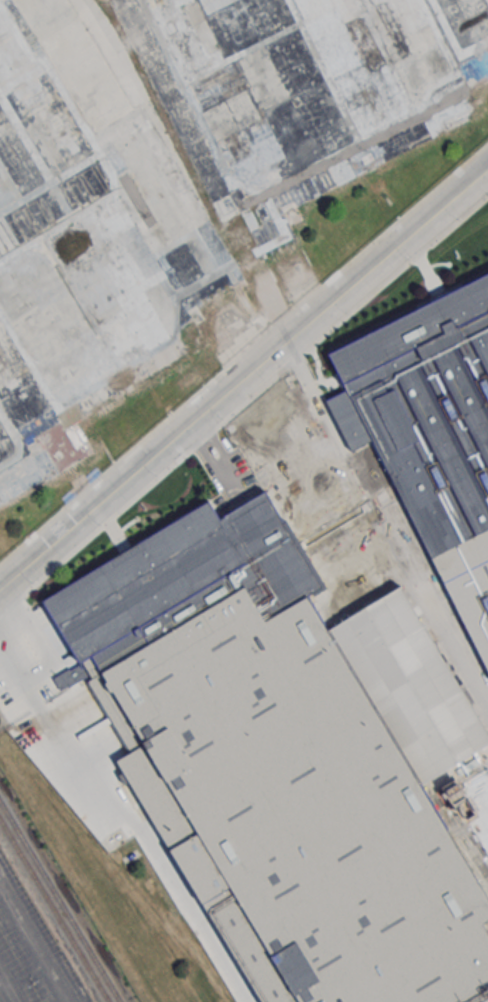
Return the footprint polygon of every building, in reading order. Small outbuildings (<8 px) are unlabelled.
[(245,26),(242,6),(219,9),(221,29),(245,26)] [(270,120),(285,122),(287,108),(272,106),(270,120)] [(346,389),(324,400),(349,449),(370,439),(487,674),(487,273),(328,353),(346,389)] [(79,662),(81,661),(91,678),(86,680),(129,752),(115,760),(261,1001),(482,1001),(487,998),(487,936),(480,923),(487,918),(487,902),(417,784),(487,742),(487,735),(399,585),(327,629),(307,596),(312,593),(313,595),(326,588),(285,520),(282,522),(264,491),(224,515),(225,517),(219,521),(207,502),(42,601),(79,662)] [(487,859),(487,765),(447,789),(487,859)]
